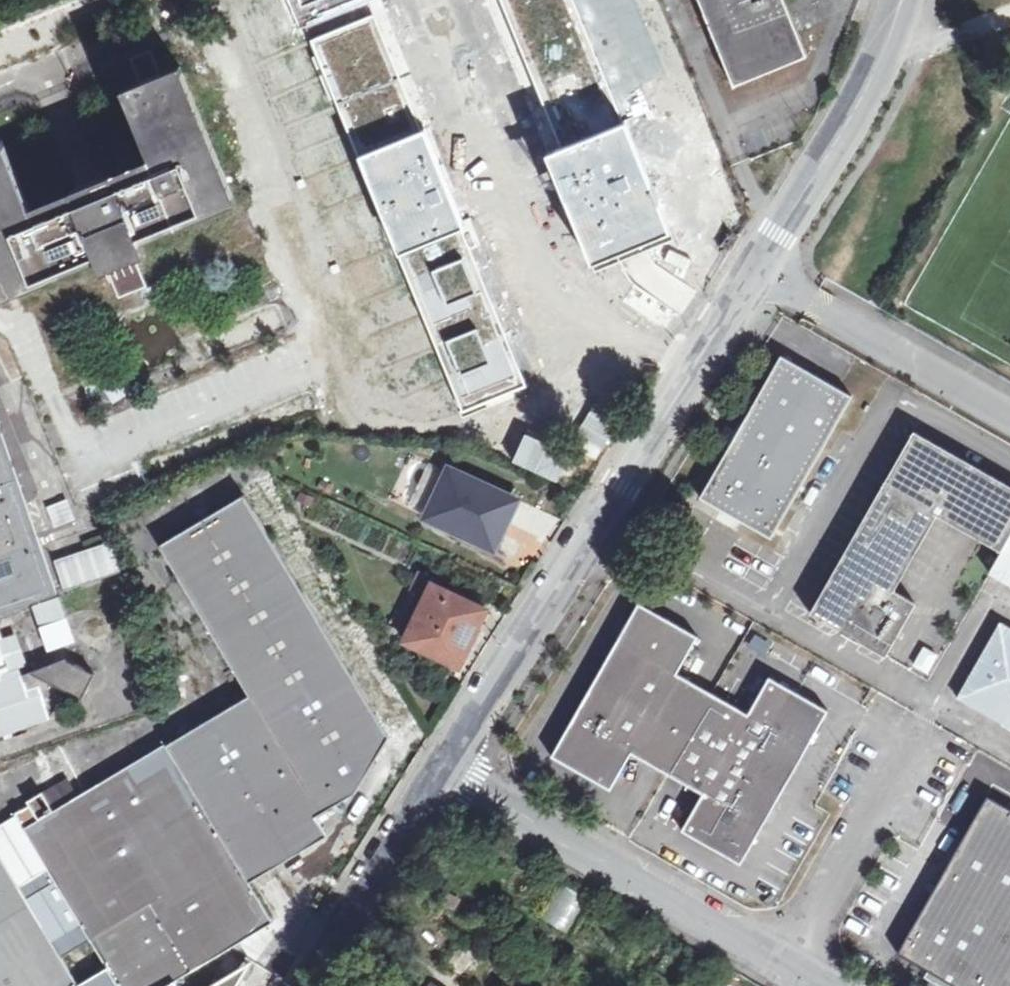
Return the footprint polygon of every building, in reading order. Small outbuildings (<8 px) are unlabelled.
[(463,415),(528,388),(463,230),(471,227),(429,125),(420,129),(367,0),(292,0),(463,415)] [(594,273),(676,239),(577,0),(502,0),(562,145),(545,152),(594,273)] [(727,72),(748,63),(753,73),(805,52),(797,33),(784,0),(698,0),(727,72)] [(748,63),(727,72),(731,82),(753,73),(748,63)] [(0,140),(0,254),(17,295),(102,259),(108,271),(152,253),(146,241),(237,201),(180,65),(121,90),(153,168),(113,184),(110,175),(71,191),(74,200),(34,216),(3,139),(0,140)] [(0,301),(17,295),(0,254),(0,300),(0,301)] [(772,539),(852,396),(781,355),(700,498),(772,539)] [(57,593),(46,560),(39,539),(0,425),(0,612),(57,593)] [(826,586),(811,613),(885,656),(915,603),(897,593),(940,518),(1002,552),(990,572),(991,573),(994,567),(1009,577),(1009,484),(916,431),(826,586)] [(427,519),(450,470),(412,453),(390,502),(427,519)] [(515,499),(450,470),(427,519),(493,547),(515,499)] [(15,813),(17,815),(0,825),(0,985),(185,985),(186,983),(183,979),(184,976),(273,922),(250,884),(238,865),(267,847),(280,866),(329,836),(318,815),(357,792),(390,738),(245,496),(160,545),(251,696),(78,795),(55,809),(44,791),(30,799),(32,803),(15,813)] [(52,527),(73,519),(66,497),(44,505),(52,527)] [(72,556),(81,585),(122,571),(112,542),(72,556)] [(81,585),(72,556),(57,561),(67,590),(81,585)] [(991,573),(1009,584),(1009,577),(994,567),(991,573)] [(486,609),(434,584),(406,642),(459,667),(486,609)] [(75,641),(61,597),(33,606),(48,650),(75,641)] [(698,636),(639,602),(551,756),(611,790),(632,754),(703,794),(682,830),(741,864),(828,711),(769,676),(748,713),(677,673),(698,636)] [(958,696),(1009,725),(1009,628),(1000,622),(958,696)] [(2,736),(52,718),(66,691),(82,698),(95,674),(65,659),(23,674),(21,668),(29,665),(19,634),(0,641),(0,729),(2,736)] [(939,655),(926,648),(917,666),(928,672),(939,655)] [(68,778),(44,791),(55,809),(78,795),(68,778)] [(956,985),(1009,985),(1009,808),(987,795),(897,953),(956,985)] [(238,865),(250,884),(280,866),(267,847),(238,865)] [(504,935),(522,945),(525,939),(543,950),(556,927),(522,906),(504,935)] [(250,960),(207,985),(236,985),(250,960)]
